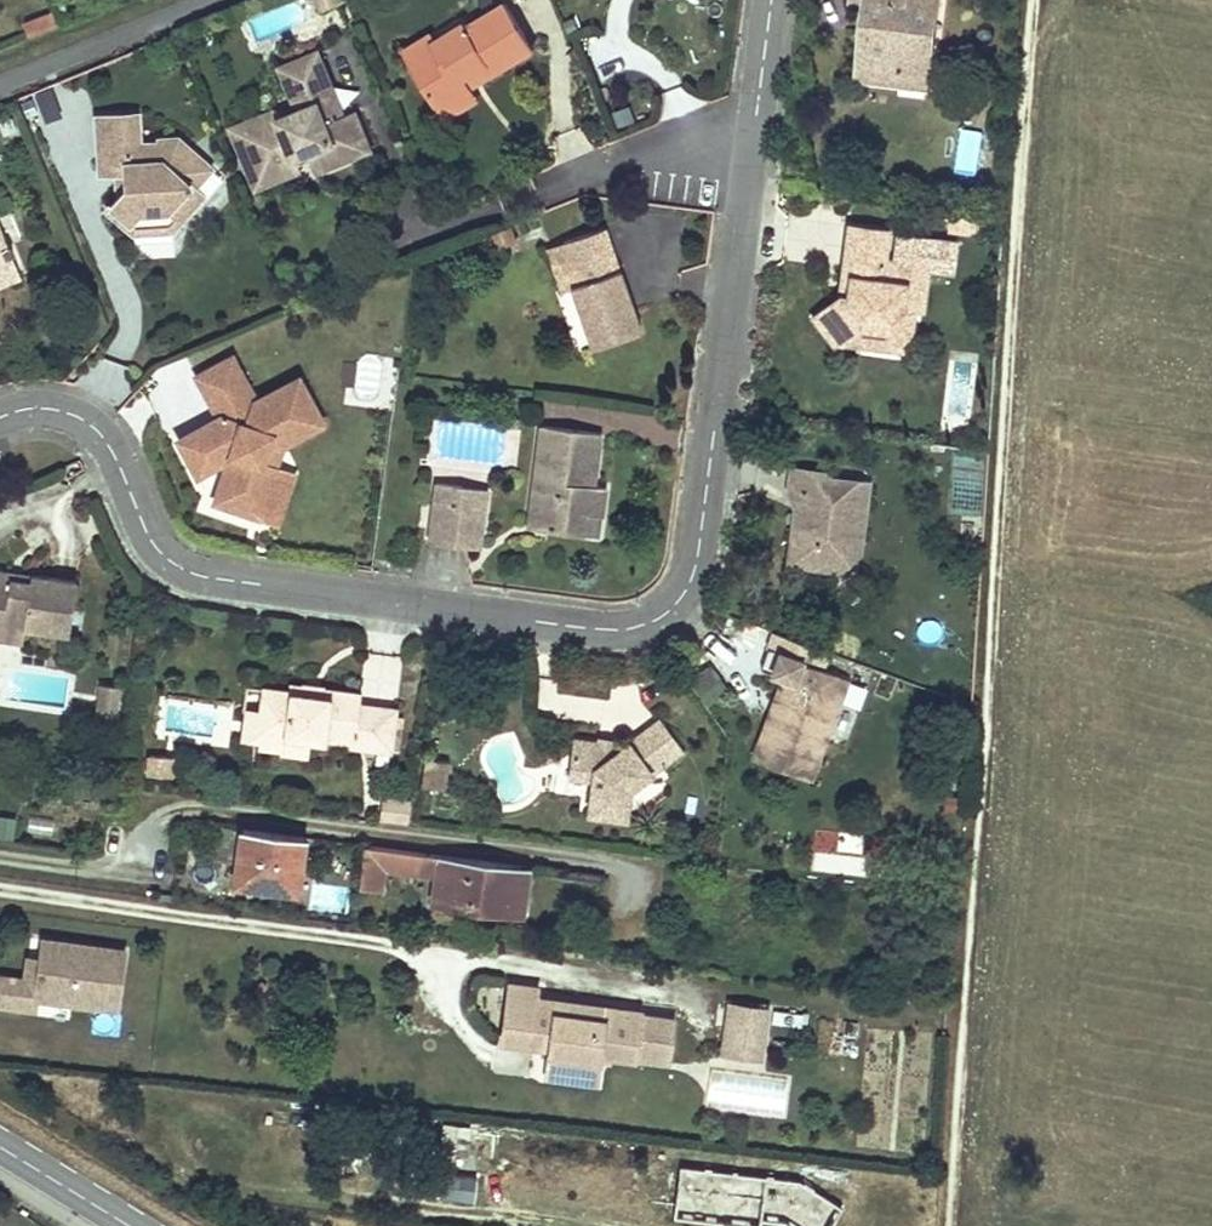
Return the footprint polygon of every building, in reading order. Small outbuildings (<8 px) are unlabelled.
[(871,18),(883,19),(881,30),(870,28),(867,53),(879,55),(876,75),(907,79),(908,69),(936,72),(940,39),(933,38),(934,28),(940,29),(944,0),(874,0),(871,18)] [(511,7),(475,27),(472,22),(442,39),(445,45),(418,60),(444,105),(477,86),(471,74),(482,68),(488,80),(505,70),(537,52),(511,7)] [(59,26),(55,16),(28,27),(31,36),(59,26)] [(883,19),(871,18),(870,28),(881,30),(883,19)] [(438,31),(411,47),(418,60),(445,45),(442,39),(438,31)] [(283,107),(237,126),(263,187),(308,168),(302,156),(314,151),(322,171),(334,167),(354,159),(359,142),(372,138),(361,111),(352,115),(344,118),(336,101),(345,97),(326,52),(288,66),(306,110),(287,119),(283,107)] [(867,53),(865,73),(876,75),(879,55),(867,53)] [(471,74),(477,86),(488,80),(482,68),(471,74)] [(907,79),(935,83),(936,72),(908,69),(907,79)] [(451,120),(485,101),(477,86),(444,105),(451,120)] [(344,118),(352,115),(345,97),(336,101),(344,118)] [(183,228),(212,193),(201,183),(214,168),(179,138),(165,139),(165,144),(144,145),(141,114),(101,117),(106,171),(120,170),(130,169),(132,189),(130,191),(118,206),(146,230),(147,239),(184,236),(183,228)] [(354,159),(376,150),(372,138),(359,142),(354,159)] [(132,189),(130,169),(120,170),(122,185),(130,191),(132,189)] [(972,230),(974,218),(953,215),(951,227),(972,230)] [(20,264),(0,219),(0,273),(20,264)] [(598,346),(648,325),(636,295),(632,297),(628,288),(633,286),(607,225),(569,241),(586,281),(574,286),(598,346)] [(892,230),(855,226),(851,258),(848,282),(854,282),(853,296),(847,294),(821,316),(843,344),(847,341),(868,322),(915,328),(916,306),(927,306),(932,262),(890,258),(892,230)] [(586,281),(569,241),(554,248),(570,288),(574,286),(586,281)] [(24,275),(20,264),(0,273),(0,285),(6,283),(24,275)] [(632,297),(636,295),(633,286),(628,288),(632,297)] [(868,322),(847,341),(913,348),(915,328),(868,322)] [(201,377),(223,418),(185,439),(204,474),(232,459),(218,498),(239,505),(264,514),(280,466),(266,462),(272,442),(282,445),(289,442),(326,422),(303,379),(261,401),(238,358),(201,377)] [(596,486),(602,432),(546,425),(540,471),(553,473),(547,527),(576,530),(590,532),(592,513),(606,514),(608,488),(596,486)] [(266,462),(280,466),(289,442),(282,445),(272,442),(266,462)] [(283,520),(299,472),(280,466),(264,514),(283,520)] [(797,467),(796,487),(813,490),(811,505),(802,505),(798,540),(807,541),(813,549),(811,564),(844,567),(848,538),(867,540),(873,481),(846,478),(845,484),(835,483),(835,477),(836,471),(797,467)] [(553,473),(540,471),(534,526),(547,527),(553,473)] [(440,483),(433,539),(486,544),(491,507),(453,502),(456,485),(440,483)] [(453,502),(491,507),(492,489),(456,485),(453,502)] [(813,490),(796,487),(799,496),(802,505),(811,505),(813,490)] [(592,513),(590,532),(603,534),(606,514),(592,513)] [(848,538),(844,567),(865,551),(867,540),(848,538)] [(798,540),(796,562),(811,564),(813,549),(807,541),(798,540)] [(79,583),(35,577),(34,582),(14,579),(15,574),(0,572),(0,628),(27,631),(71,637),(79,583)] [(34,582),(35,577),(15,574),(14,579),(34,582)] [(0,628),(0,642),(24,646),(27,631),(0,628)] [(853,680),(826,669),(832,653),(778,633),(777,634),(772,649),(764,669),(788,678),(778,702),(786,705),(781,716),(774,713),(757,754),(815,776),(853,680)] [(101,712),(122,715),(126,683),(104,680),(101,712)] [(395,749),(401,708),(364,703),(366,694),(346,691),(330,689),(329,696),(308,693),(308,688),(270,682),(266,711),(271,711),(266,740),(288,743),(288,747),(287,750),(312,754),(314,737),(335,740),(335,737),(359,741),(358,743),(395,749)] [(329,696),(330,689),(330,687),(309,684),(308,688),(308,693),(329,696)] [(786,705),(778,702),(774,713),(781,716),(786,705)] [(253,709),(248,738),(266,740),(271,711),(266,711),(253,709)] [(603,741),(578,738),(575,775),(596,778),(592,803),(633,808),(635,789),(686,751),(664,720),(642,736),(628,746),(622,745),(603,741)] [(624,737),(603,734),(603,741),(622,745),(624,737)] [(176,775),(179,757),(153,753),(151,773),(176,775)] [(431,765),(425,786),(444,791),(449,770),(431,765)] [(414,822),(417,799),(390,795),(386,818),(414,822)] [(633,808),(592,803),(592,813),(631,818),(633,808)] [(18,825),(0,823),(0,841),(15,843),(18,825)] [(304,839),(242,829),(235,884),(298,893),(304,839)] [(99,856),(102,843),(89,841),(86,854),(99,856)] [(425,854),(363,846),(362,864),(353,862),(349,889),(384,894),(387,871),(436,878),(433,907),(520,918),(527,867),(439,855),(425,854)] [(119,951),(37,940),(35,960),(32,982),(20,980),(0,978),(0,1005),(30,1009),(31,998),(67,1003),(112,1009),(119,951)] [(697,948),(683,946),(682,955),(696,957),(697,948)] [(32,982),(35,960),(23,958),(20,980),(32,982)] [(538,990),(510,986),(503,1043),(551,1049),(550,1054),(600,1061),(600,1056),(634,1060),(635,1057),(640,1017),(640,1014),(605,1009),(603,1022),(557,1016),(558,1003),(536,1000),(538,990)] [(605,1009),(558,1003),(557,1016),(603,1022),(605,1009)] [(769,1010),(728,1005),(722,1052),(762,1058),(769,1010)] [(674,1021),(640,1017),(635,1057),(668,1061),(674,1021)] [(600,1061),(550,1054),(547,1079),(596,1085),(600,1061)] [(711,1071),(707,1107),(783,1117),(788,1081),(711,1071)] [(675,1217),(757,1225),(759,1225),(759,1217),(777,1219),(788,1225),(830,1225),(841,1208),(796,1180),(680,1168),(675,1217)]
